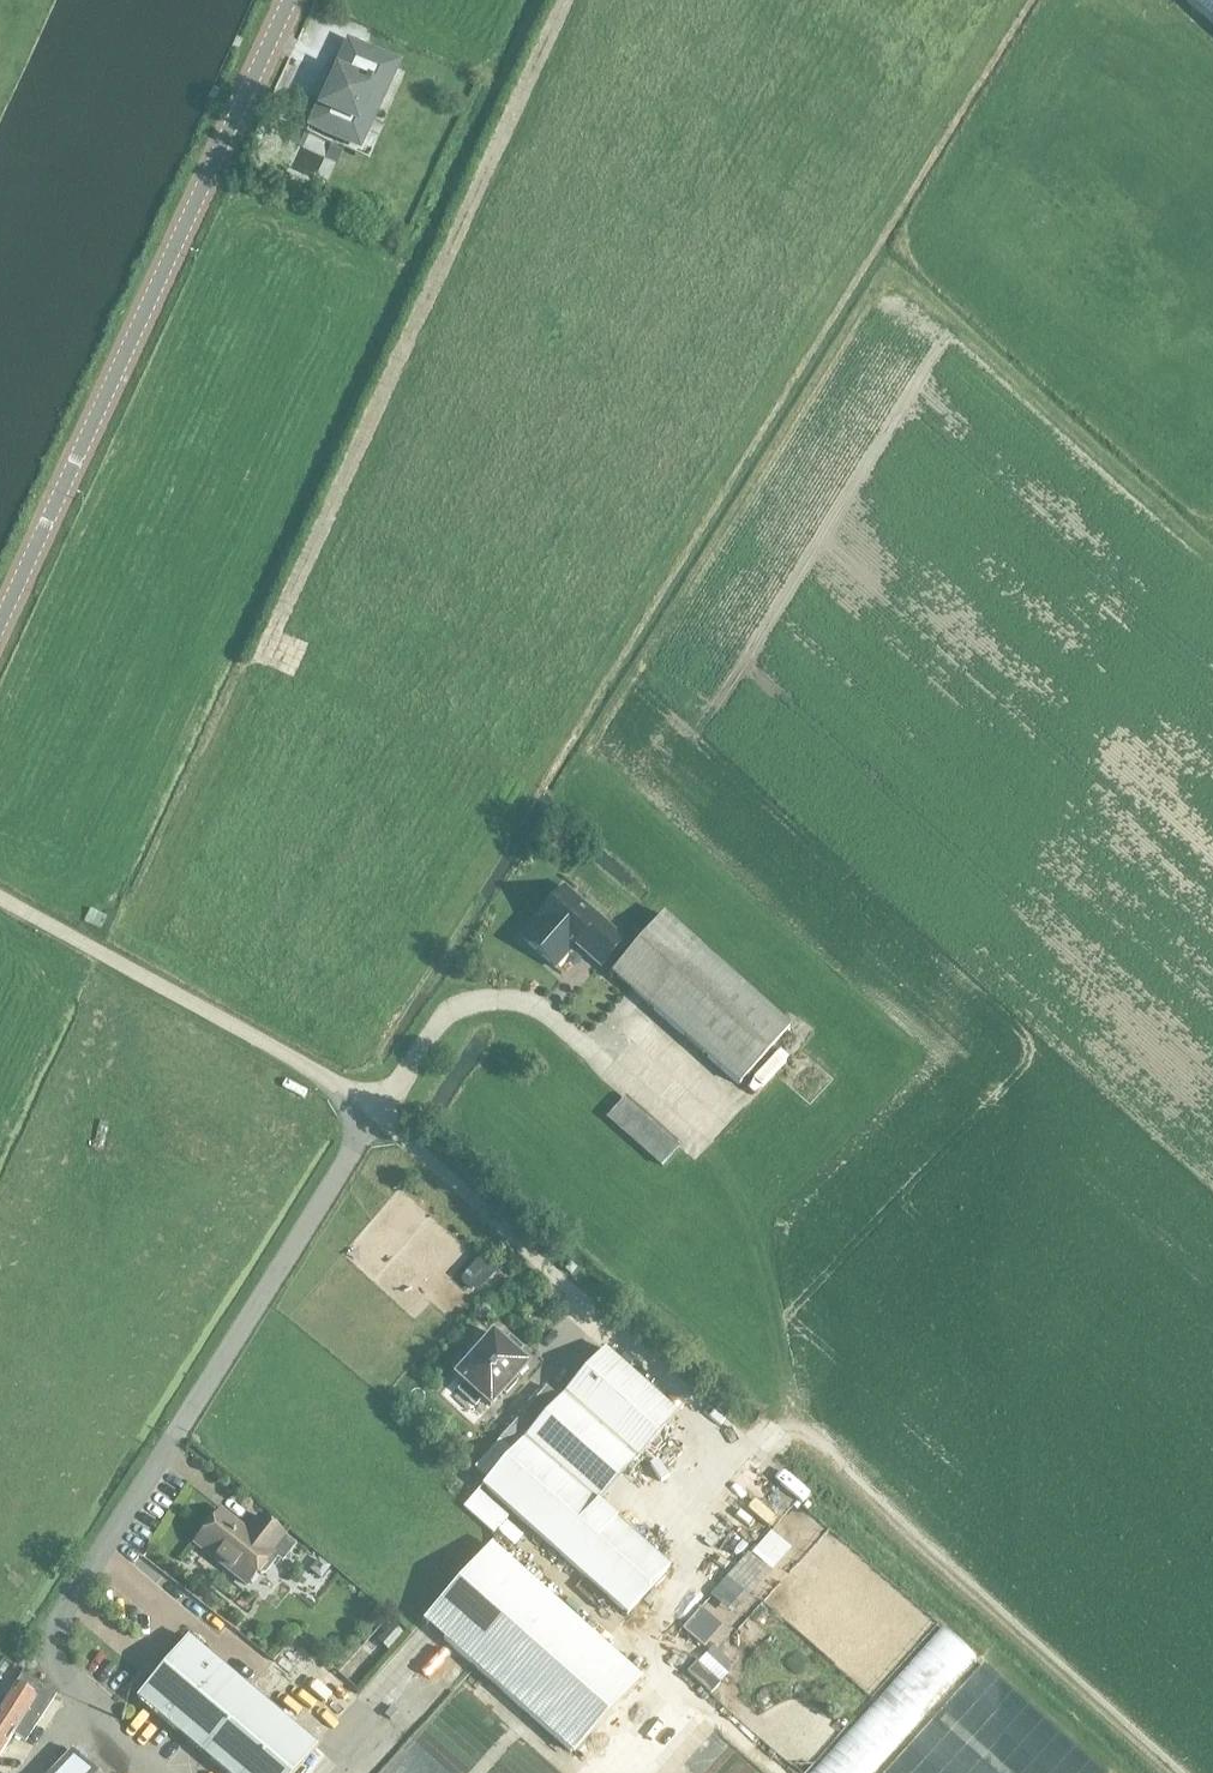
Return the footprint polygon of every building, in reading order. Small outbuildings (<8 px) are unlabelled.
[(1187,1),(1212,24),(1212,0),(1188,0),(1187,1)] [(352,132),(386,58),(351,43),(317,116),(352,132)] [(563,888),(547,907),(550,909),(543,917),(540,915),(533,923),(536,926),(523,941),(553,968),(577,941),(584,948),(582,950),(600,966),(622,941),(563,888)] [(789,1027),(662,915),(611,973),(738,1085),(789,1027)] [(661,1167),(669,1158),(679,1147),(624,1098),(606,1118),(661,1167)] [(461,1275),(477,1290),(497,1269),(481,1254),(461,1275)] [(523,1348),(509,1336),(503,1343),(491,1333),(454,1376),(462,1384),(458,1389),(476,1405),(481,1400),(489,1407),(527,1363),(517,1354),(523,1348)] [(601,1501),(680,1413),(606,1347),(560,1398),(559,1399),(546,1388),(516,1424),(529,1434),(484,1484),(584,1573),(628,1612),(663,1573),(671,1564),(601,1501)] [(480,1489),(466,1504),(495,1531),(509,1516),(480,1489)] [(196,1541),(237,1573),(248,1581),(274,1547),(273,1546),(284,1532),(259,1512),(248,1527),(222,1507),(196,1541)] [(748,1594),(791,1545),(771,1527),(728,1577),(748,1594)] [(491,1544),(465,1573),(422,1620),(573,1755),(640,1678),(523,1573),(491,1544)] [(703,1603),(683,1625),(703,1643),(723,1622),(703,1603)] [(809,1772),(872,1772),(977,1654),(942,1623),(809,1772)] [(136,1696),(226,1772),(293,1772),(316,1746),(187,1636),(136,1696)] [(690,1665),(707,1686),(733,1665),(715,1644),(690,1665)] [(0,1714),(0,1727),(14,1736),(13,1738),(25,1746),(57,1697),(25,1676),(0,1714)] [(16,1760),(4,1752),(13,1738),(14,1736),(0,1727),(0,1772),(7,1772),(16,1760)] [(71,1750),(49,1772),(95,1772),(71,1750)]
